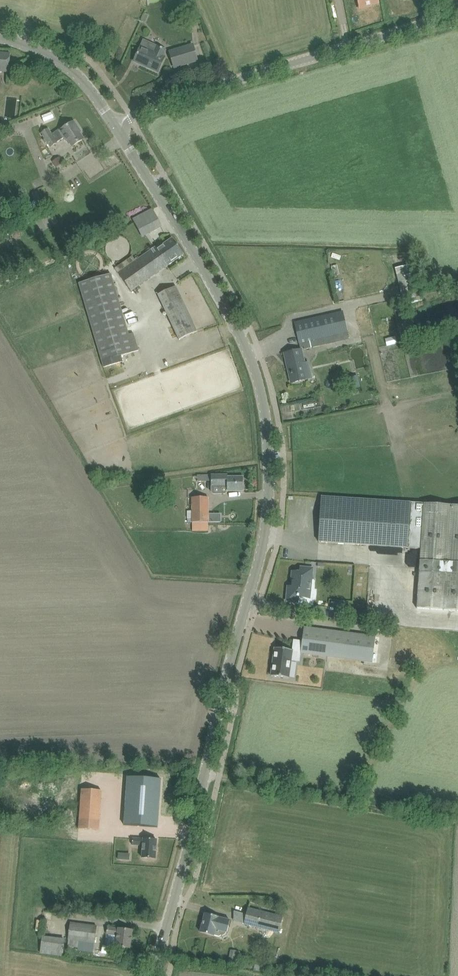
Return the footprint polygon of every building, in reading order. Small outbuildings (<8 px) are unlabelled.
[(183,11),(194,8),(192,0),(180,0),(183,11)] [(360,9),(367,7),(367,6),(378,4),(378,0),(358,0),(360,9)] [(144,40),(139,50),(135,60),(148,65),(147,67),(158,72),(165,57),(163,56),(166,50),(144,40)] [(197,61),(192,45),(170,52),(175,68),(197,61)] [(9,73),(10,54),(0,53),(0,72),(9,73)] [(42,133),(45,138),(45,139),(44,140),(46,143),(47,142),(50,147),(65,137),(67,141),(68,140),(72,146),(83,139),(77,129),(78,129),(74,122),(60,131),(53,136),(48,129),(42,133)] [(41,202),(37,192),(32,194),(36,204),(41,202)] [(153,209),(144,214),(133,220),(135,224),(127,228),(134,241),(162,226),(153,209)] [(130,291),(134,289),(137,293),(140,290),(137,287),(184,255),(172,238),(155,250),(154,248),(135,261),(132,256),(114,268),(130,291)] [(414,264),(395,269),(396,274),(403,304),(422,300),(415,270),(414,264)] [(103,365),(113,362),(119,361),(118,356),(138,350),(133,334),(129,335),(111,274),(79,283),(103,365)] [(176,286),(158,295),(179,340),(197,331),(176,286)] [(295,323),(299,343),(300,348),(304,347),(304,349),(349,339),(343,311),(295,323)] [(395,337),(386,339),(388,346),(397,344),(395,337)] [(301,350),(294,351),(285,354),(287,364),(289,364),(293,382),(313,378),(309,362),(304,363),(301,350)] [(211,475),(211,486),(211,491),(213,494),(225,494),(228,491),(243,491),(243,477),(228,477),(228,475),(211,475)] [(319,542),(329,543),(408,548),(420,549),(419,572),(416,608),(457,611),(457,505),(423,503),(423,504),(417,504),(417,503),(411,502),(332,497),(329,497),(329,495),(325,495),(325,497),(322,497),(319,542)] [(208,497),(191,497),(191,522),(192,522),(192,531),(208,531),(208,522),(208,497)] [(287,601),(297,602),(299,602),(299,598),(311,599),(314,569),(303,568),(303,572),(292,571),(292,581),(292,587),(288,587),(287,601)] [(304,627),(301,654),(372,663),(376,636),(304,627)] [(275,648),(271,676),(283,678),(289,678),(291,661),(297,662),(298,652),(293,651),(293,650),(275,648)] [(17,787),(30,786),(30,776),(16,776),(17,787)] [(127,777),(124,825),(158,828),(161,779),(127,777)] [(81,789),(78,829),(98,830),(101,791),(81,789)] [(142,858),(145,858),(155,859),(157,840),(143,839),(132,838),(132,845),(143,846),(142,858)] [(248,908),(244,924),(279,933),(282,917),(248,908)] [(219,917),(205,914),(200,932),(214,936),(219,937),(226,933),(227,933),(230,920),(219,918),(219,917)] [(71,922),(68,946),(93,949),(96,926),(71,922)] [(116,947),(120,947),(130,949),(132,930),(118,928),(118,929),(107,927),(107,934),(117,935),(116,947)] [(42,936),(40,953),(63,956),(65,938),(42,936)] [(230,962),(240,964),(242,951),(232,949),(230,962)]
